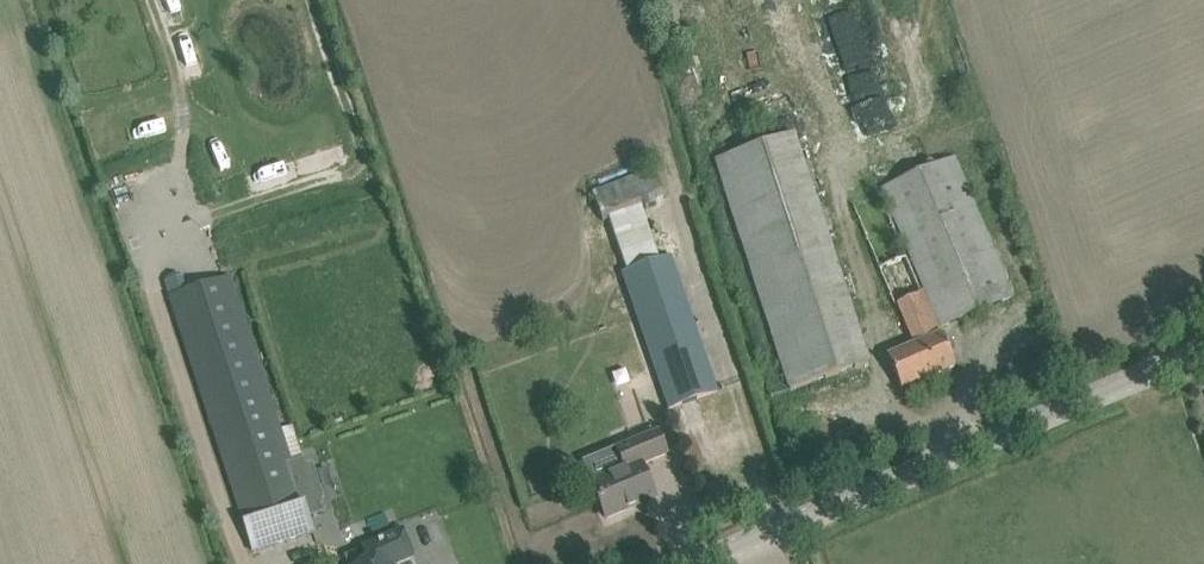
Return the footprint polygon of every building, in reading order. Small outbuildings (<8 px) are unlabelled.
[(790,388),(869,364),(798,136),(719,161),(790,388)] [(1013,296),(955,160),(883,191),(940,327),(1013,296)] [(655,167),(593,190),(604,217),(640,203),(665,193),(655,167)] [(604,217),(622,271),(661,257),(640,203),(604,217)] [(661,257),(622,271),(637,315),(669,408),(718,391),(671,254),(661,257)] [(189,289),(170,295),(168,296),(253,552),(313,532),(308,516),(293,470),(260,370),(229,276),(189,289)] [(919,294),(897,304),(914,344),(887,355),(901,389),(955,366),(941,332),(936,334),(919,294)] [(666,454),(657,432),(617,449),(626,469),(592,484),(606,518),(655,498),(641,465),(666,454)] [(402,529),(369,544),(375,558),(362,563),(395,563),(414,556),(402,529)]
